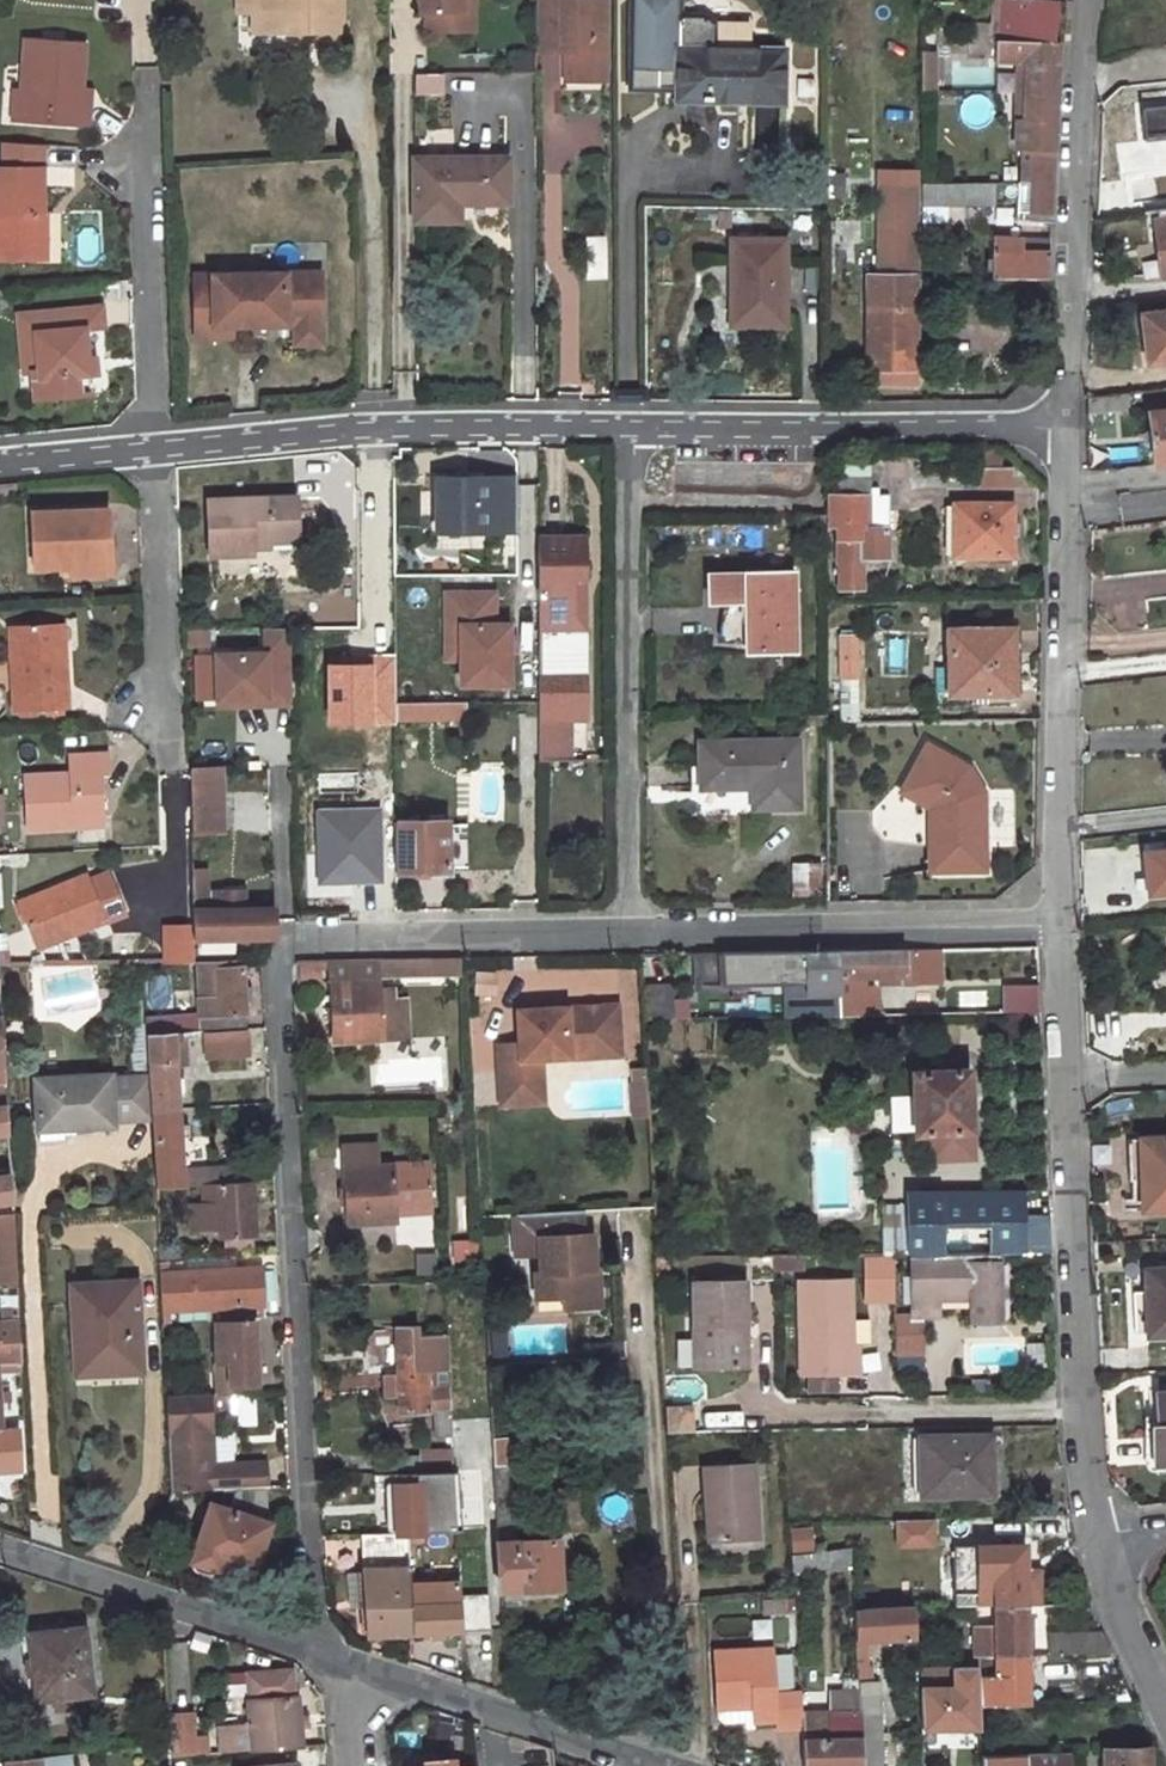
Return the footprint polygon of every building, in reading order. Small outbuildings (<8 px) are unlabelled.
[(244,11),(259,11),(263,11),(263,0),(244,0),(244,11)] [(263,11),(259,11),(259,33),(291,33),(292,27),(305,28),(305,34),(345,34),(346,0),(263,0),(263,11)] [(415,12),(421,12),(421,31),(458,31),(458,0),(415,0),(415,12)] [(481,0),(458,0),(458,31),(480,31),(481,0)] [(543,61),(584,61),(584,91),(614,90),(614,8),(568,7),(568,0),(543,0),(543,61)] [(680,100),(786,101),(786,48),(680,46),(681,0),(633,0),(632,95),(680,95),(680,100)] [(918,0),(881,0),(879,274),(869,274),(868,366),(871,366),(871,378),(916,378),(918,0)] [(1054,42),(1058,3),(1042,2),(1042,0),(996,0),(994,22),(988,22),(987,40),(992,40),(996,40),(1054,42)] [(91,43),(32,38),(28,88),(34,89),(32,117),(93,122),(95,99),(86,98),(87,88),(91,43)] [(1054,151),(1059,42),(1054,42),(996,40),(996,60),(1026,62),(1023,114),(1015,114),(1014,149),(1020,149),(1054,151)] [(936,90),(936,52),(924,52),(924,89),(936,90)] [(448,91),(449,73),(421,73),(421,91),(448,91)] [(28,88),(21,88),(19,115),(32,117),(34,89),(28,88)] [(95,89),(87,88),(86,98),(95,99),(95,89)] [(1134,129),(1142,217),(1165,214),(1165,125),(1134,129)] [(1017,213),(1027,214),(1051,215),(1054,151),(1020,149),(1017,213)] [(469,157),(420,157),(420,219),(464,219),(464,200),(469,200),(469,157)] [(513,157),(469,157),(469,200),(513,201),(513,157)] [(0,167),(0,256),(33,255),(33,212),(39,211),(39,167),(0,167)] [(997,180),(923,182),(923,203),(998,202),(997,180)] [(39,211),(33,212),(33,255),(42,256),(42,211),(39,211)] [(1155,222),(1162,280),(1165,279),(1165,221),(1155,222)] [(991,234),(989,276),(1048,279),(1050,236),(991,234)] [(606,280),(606,235),(583,235),(584,280),(606,280)] [(745,295),(730,295),(727,295),(723,297),(719,302),(717,307),(717,312),(718,316),(721,321),(729,326),(796,328),(796,236),(746,235),(745,295)] [(323,275),(199,275),(199,338),(234,338),(235,325),(298,326),(304,331),(318,331),(323,327),(323,275)] [(106,305),(40,310),(44,368),(36,368),(38,396),(94,392),(92,373),(96,371),(98,369),(99,364),(98,360),(95,357),(91,357),(83,358),(83,348),(90,348),(88,326),(107,325),(106,305)] [(40,310),(25,311),(29,369),(36,368),(44,368),(40,310)] [(1143,316),(1147,367),(1165,365),(1165,314),(1143,316)] [(304,331),(298,326),(298,346),(323,346),(323,327),(318,331),(304,331)] [(946,398),(931,398),(931,416),(946,416),(946,398)] [(1148,414),(1152,468),(1165,467),(1165,412),(1148,414)] [(1008,489),(1009,471),(982,469),(981,487),(1008,489)] [(430,472),(429,537),(515,538),(516,473),(430,472)] [(838,496),(828,496),(829,518),(828,528),(840,529),(839,592),(863,593),(864,561),(891,561),(891,528),(871,527),(871,479),(838,478),(838,496)] [(0,485),(0,507),(14,505),(11,484),(0,485)] [(300,495),(212,497),(213,555),(257,553),(257,541),(301,539),(300,495)] [(954,503),(954,554),(1011,555),(1011,504),(954,503)] [(106,567),(105,511),(28,514),(30,570),(63,569),(106,567)] [(829,518),(803,518),(802,540),(828,540),(828,528),(829,518)] [(588,577),(587,533),(541,533),(541,758),(573,758),(573,733),(560,733),(560,726),(567,725),(567,717),(588,716),(588,627),(576,628),(576,577),(588,577)] [(228,577),(270,578),(270,560),(229,559),(228,577)] [(106,567),(63,569),(63,577),(106,575),(106,567)] [(796,576),(713,578),(713,605),(730,605),(730,644),(749,645),(749,655),(796,654),(796,576)] [(576,577),(576,628),(588,627),(588,577),(576,577)] [(497,620),(496,588),(440,588),(441,664),(455,664),(455,689),(511,688),(510,620),(497,620)] [(861,621),(841,620),(841,721),(861,721),(861,621)] [(51,622),(7,626),(12,709),(65,706),(61,649),(53,650),(51,622)] [(60,622),(51,622),(53,650),(61,649),(60,622)] [(191,651),(193,708),(290,705),(288,629),(257,630),(257,649),(191,651)] [(1012,629),(948,630),(948,693),(1013,692),(1012,629)] [(468,701),(394,702),(394,722),(468,721),(468,701)] [(801,742),(699,743),(700,788),(756,788),(756,812),(803,811),(801,742)] [(965,870),(985,870),(984,791),(969,765),(927,742),(901,791),(930,807),(941,806),(942,846),(965,846),(965,870)] [(72,774),(26,775),(28,828),(77,826),(76,818),(104,817),(103,775),(110,774),(110,755),(71,756),(72,774)] [(224,764),(188,765),(190,832),(223,833),(224,764)] [(931,870),(965,870),(965,846),(942,846),(941,806),(930,807),(931,870)] [(104,817),(76,818),(77,826),(104,826),(104,817)] [(443,825),(394,824),(394,873),(446,872),(443,825)] [(1144,853),(1148,892),(1165,890),(1165,851),(1144,853)] [(790,862),(792,896),(822,894),(820,861),(790,862)] [(209,867),(191,867),(192,921),(193,940),(274,938),(273,909),(247,908),(247,891),(223,891),(223,908),(210,909),(209,867)] [(85,875),(17,898),(32,941),(66,928),(68,935),(121,916),(107,875),(88,881),(85,875)] [(193,940),(192,921),(165,922),(166,964),(193,962),(193,940)] [(66,928),(32,941),(36,954),(71,941),(68,935),(66,928)] [(931,983),(931,949),(822,951),(698,954),(698,985),(805,985),(805,966),(822,966),(823,979),(867,977),(867,983),(931,983)] [(428,958),(323,960),(328,1044),(377,1041),(374,986),(373,975),(429,974),(428,958)] [(457,958),(428,958),(429,974),(457,974),(457,958)] [(199,1019),(144,1020),(145,1036),(176,1034),(246,1030),(243,962),(202,963),(203,997),(199,997),(199,1019)] [(474,971),(473,995),(495,995),(496,972),(474,971)] [(386,985),(374,986),(377,1041),(402,1041),(399,995),(388,996),(386,985)] [(668,986),(641,987),(643,1020),(670,1020),(668,986)] [(1037,987),(1003,988),(1004,1014),(1039,1013),(1037,987)] [(616,1009),(516,1011),(516,1045),(495,1046),(496,1106),(539,1105),(538,1061),(567,1060),(567,1049),(588,1048),(588,1055),(617,1054),(616,1009)] [(246,1033),(204,1035),(205,1059),(246,1057),(246,1033)] [(176,1034),(145,1036),(147,1074),(149,1113),(181,1110),(176,1034)] [(567,1060),(618,1059),(617,1054),(588,1055),(588,1048),(567,1049),(567,1060)] [(969,1069),(911,1071),(913,1133),(971,1131),(969,1069)] [(149,1113),(147,1074),(110,1076),(109,1073),(33,1077),(37,1138),(61,1137),(61,1132),(73,1132),(73,1127),(111,1124),(111,1119),(150,1117),(149,1113)] [(181,1110),(149,1113),(150,1117),(154,1186),(215,1184),(251,1183),(250,1163),(184,1167),(181,1110)] [(1130,1150),(1131,1179),(1135,1179),(1136,1208),(1165,1207),(1165,1148),(1130,1150)] [(431,1164),(344,1168),(347,1225),(395,1222),(395,1215),(433,1215),(431,1164)] [(11,1202),(10,1178),(0,1179),(0,1204),(11,1202)] [(251,1183),(215,1184),(218,1236),(222,1236),(250,1235),(253,1235),(251,1183)] [(1024,1194),(901,1196),(902,1208),(903,1257),(912,1256),(971,1256),(1026,1254),(1024,1194)] [(902,1208),(882,1208),(884,1257),(896,1257),(903,1257),(902,1208)] [(581,1212),(513,1217),(514,1241),(538,1239),(540,1273),(534,1274),(535,1299),(562,1298),(562,1309),(589,1308),(587,1271),(592,1271),(591,1236),(582,1236),(581,1212)] [(12,1216),(0,1217),(0,1288),(15,1287),(12,1216)] [(250,1235),(222,1236),(223,1250),(251,1248),(250,1235)] [(451,1262),(477,1263),(478,1241),(452,1240),(451,1262)] [(412,1275),(437,1273),(435,1250),(411,1251),(412,1275)] [(945,1319),(944,1296),(971,1296),(971,1322),(1000,1321),(999,1262),(971,1262),(971,1256),(912,1256),(913,1319),(945,1319)] [(884,1257),(870,1257),(870,1301),(896,1301),(896,1257),(884,1257)] [(803,1258),(775,1259),(775,1272),(803,1271),(803,1258)] [(232,1259),(158,1262),(161,1310),(211,1308),(212,1320),(263,1318),(260,1269),(233,1270),(232,1259)] [(132,1264),(68,1268),(70,1355),(135,1353),(132,1264)] [(1147,1269),(1151,1335),(1165,1334),(1165,1267),(1147,1269)] [(599,1307),(597,1270),(592,1271),(587,1271),(589,1308),(599,1307)] [(851,1282),(800,1282),(801,1377),(852,1377),(851,1282)] [(745,1284),(694,1284),(695,1348),(702,1348),(703,1370),(746,1369),(746,1341),(743,1340),(743,1328),(746,1328),(745,1284)] [(0,1320),(0,1344),(19,1342),(17,1318),(0,1320)] [(253,1322),(225,1323),(225,1342),(213,1343),(214,1367),(226,1367),(227,1386),(256,1385),(253,1322)] [(413,1326),(394,1326),(400,1413),(431,1412),(432,1441),(453,1440),(450,1383),(427,1385),(426,1369),(441,1368),(439,1329),(413,1330),(413,1326)] [(0,1344),(0,1374),(20,1373),(19,1342),(0,1344)] [(505,1365),(489,1366),(502,1595),(560,1592),(558,1543),(518,1545),(514,1435),(508,1435),(505,1365)] [(215,1394),(227,1394),(227,1386),(226,1367),(214,1367),(215,1394)] [(1157,1392),(1159,1422),(1151,1423),(1153,1460),(1165,1459),(1165,1392),(1157,1392)] [(224,1490),(266,1487),(264,1464),(213,1466),(209,1395),(166,1397),(172,1492),(224,1490)] [(690,1408),(665,1409),(667,1436),(691,1436),(690,1408)] [(19,1473),(15,1433),(1,1433),(0,1414),(0,1474),(19,1473)] [(990,1437),(922,1439),(923,1495),(984,1494),(983,1461),(991,1461),(990,1437)] [(453,1453),(394,1456),(395,1472),(443,1468),(454,1468),(453,1453)] [(757,1465),(708,1467),(711,1507),(717,1507),(720,1541),(762,1539),(757,1465)] [(443,1468),(395,1472),(398,1533),(413,1532),(447,1531),(443,1468)] [(206,1504),(188,1561),(218,1570),(220,1563),(253,1572),(269,1525),(266,1487),(224,1490),(219,1506),(206,1504)] [(931,1516),(897,1517),(899,1543),(932,1540),(931,1516)] [(398,1533),(362,1535),(367,1596),(353,1597),(355,1632),(370,1631),(370,1635),(410,1634),(411,1585),(413,1532),(398,1533)] [(1028,1606),(1027,1585),(1035,1585),(1035,1573),(1026,1574),(1027,1546),(956,1545),(956,1608),(999,1607),(1028,1606)] [(852,1549),(795,1556),(796,1571),(853,1565),(852,1549)] [(863,1566),(853,1567),(854,1587),(864,1586),(863,1566)] [(411,1585),(410,1634),(464,1631),(462,1603),(462,1594),(435,1595),(434,1584),(411,1585)] [(798,1600),(767,1602),(768,1616),(798,1614),(798,1600)] [(493,1636),(491,1602),(462,1603),(464,1631),(464,1637),(493,1636)] [(998,1628),(975,1629),(978,1654),(1029,1654),(1028,1606),(999,1607),(998,1628)] [(914,1609),(856,1611),(857,1645),(916,1641),(914,1609)] [(83,1628),(37,1634),(40,1658),(30,1659),(35,1700),(91,1693),(83,1628)] [(37,1634),(27,1635),(30,1659),(40,1658),(37,1634)] [(805,1713),(803,1691),(777,1692),(774,1647),(717,1651),(721,1718),(725,1723),(779,1720),(779,1729),(805,1728),(805,1713)] [(1029,1654),(978,1654),(979,1667),(1001,1666),(1002,1702),(1031,1701),(1029,1654)] [(917,1668),(921,1730),(956,1729),(981,1729),(979,1667),(917,1668)] [(293,1671),(250,1674),(252,1701),(248,1701),(252,1749),(303,1745),(299,1696),(295,1696),(293,1671)] [(861,1714),(860,1688),(831,1690),(833,1711),(805,1713),(805,1728),(809,1765),(864,1765),(861,1714)] [(861,1714),(864,1765),(884,1765),(882,1714),(861,1714)] [(169,1755),(209,1752),(208,1736),(194,1737),(192,1715),(167,1717),(169,1755)] [(553,1750),(532,1742),(534,1765),(555,1765),(553,1750)] [(1106,1749),(1106,1765),(1153,1765),(1153,1748),(1106,1749)] [(1028,1753),(1029,1765),(1073,1765),(1072,1751),(1028,1753)] [(6,1759),(7,1765),(62,1765),(60,1753),(6,1759)] [(983,1754),(983,1765),(1029,1765),(1028,1753),(983,1754)]
